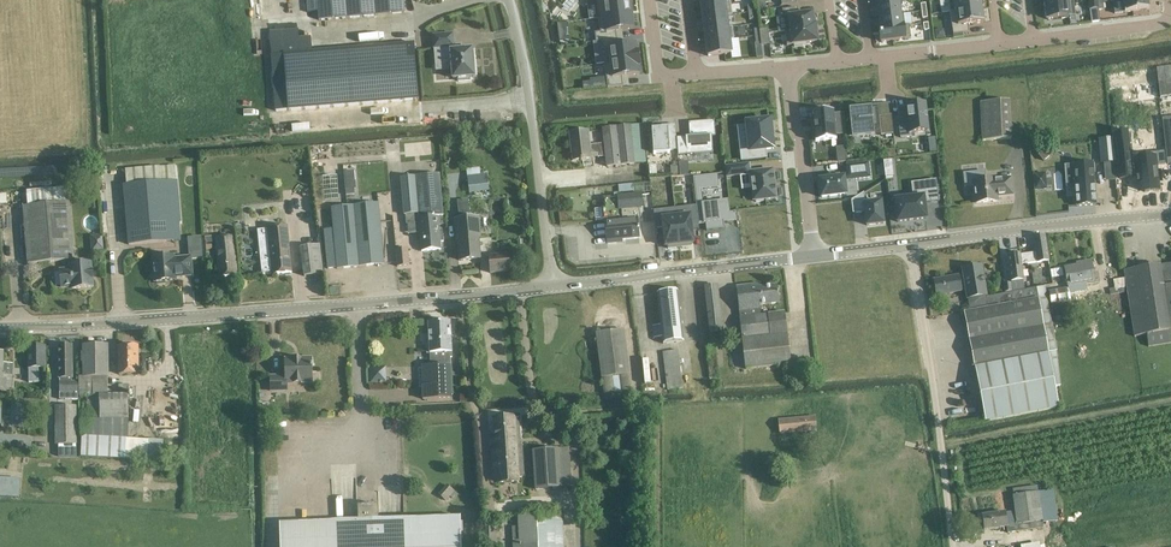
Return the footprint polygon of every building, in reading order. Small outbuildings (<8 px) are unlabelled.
[(307,13),(318,12),(319,21),(405,13),(404,0),(306,0),(307,13)] [(633,14),(632,5),(630,5),(630,0),(622,0),(612,1),(612,0),(596,0),(599,18),(633,14)] [(982,9),(981,6),(983,6),(983,0),(949,0),(950,13),(982,9)] [(1097,0),(1088,0),(1090,10),(1098,8),(1098,3),(1097,0)] [(1125,13),(1149,10),(1148,0),(1123,0),(1125,13)] [(703,18),(732,14),(730,2),(702,5),(703,18)] [(899,2),(877,5),(879,17),(903,14),(900,14),(899,2)] [(1074,2),(1045,6),(1047,19),(1061,17),(1062,19),(1068,18),(1068,17),(1075,16),(1074,2)] [(786,18),(788,31),(814,28),(814,26),(816,26),(815,17),(813,17),(813,14),(798,16),(797,8),(782,10),(783,18),(786,18)] [(953,34),(968,32),(967,25),(983,23),(982,9),(950,13),(953,34)] [(602,42),(617,40),(616,31),(633,29),(633,23),(634,22),(633,14),(599,18),(600,32),(595,33),(596,42),(602,42)] [(732,14),(703,18),(705,31),(728,28),(726,16),(732,15),(732,14)] [(903,14),(879,17),(881,29),(879,29),(879,30),(909,26),(909,25),(905,26),(903,14)] [(909,26),(879,30),(881,42),(911,38),(909,26)] [(707,44),(729,41),(728,28),(705,31),(707,44)] [(815,29),(814,28),(788,31),(785,31),(787,46),(794,45),(794,47),(803,45),(803,44),(816,42),(816,40),(817,40),(817,39),(816,40),(815,35),(817,35),(817,34),(815,34),(815,30),(816,30),(816,29),(815,29)] [(761,45),(763,45),(770,44),(768,29),(761,30),(759,30),(761,45)] [(454,46),(453,34),(433,36),(434,48),(435,48),(436,58),(448,57),(452,60),(453,78),(458,78),(458,81),(470,80),(469,77),(474,77),(472,49),(460,50),(460,45),(454,46)] [(313,51),(311,37),(282,39),(283,54),(270,55),(275,112),(419,100),(414,42),(313,51)] [(603,50),(606,50),(607,64),(639,60),(638,52),(636,52),(635,45),(618,47),(617,40),(602,42),(603,50)] [(729,41),(707,44),(708,56),(731,53),(729,41)] [(607,64),(605,64),(608,88),(623,86),(622,77),(639,75),(638,67),(640,67),(639,60),(607,64)] [(1010,101),(980,102),(982,140),(1012,139),(1010,101)] [(908,112),(898,113),(901,138),(912,137),(911,133),(928,131),(925,102),(915,103),(915,105),(907,106),(908,112)] [(872,109),(872,107),(849,109),(852,138),(875,136),(874,125),(876,125),(875,109),(872,109)] [(833,111),(813,113),(817,142),(836,140),(835,135),(844,134),(841,113),(833,114),(833,111)] [(893,134),(891,115),(879,117),(881,135),(893,134)] [(1162,119),(1167,165),(1170,164),(1170,119),(1163,120),(1163,119),(1162,119)] [(771,122),(770,120),(746,123),(749,151),(740,152),(741,161),(767,158),(766,150),(774,149),(773,147),(774,147),(773,141),(772,137),(775,136),(773,122),(771,122)] [(687,155),(713,153),(712,136),(715,136),(714,121),(689,123),(690,137),(685,137),(687,155)] [(591,158),(591,155),(598,154),(598,157),(605,157),(606,167),(646,163),(642,125),(631,126),(631,124),(601,127),(603,143),(590,145),(588,131),(570,133),(573,160),(591,158)] [(662,131),(662,128),(652,129),(653,155),(670,153),(670,150),(677,150),(676,135),(669,136),(668,130),(662,131)] [(1127,132),(1115,133),(1120,179),(1132,177),(1132,176),(1137,176),(1137,178),(1136,178),(1137,178),(1137,183),(1137,184),(1137,183),(1138,187),(1138,190),(1142,190),(1144,190),(1144,192),(1159,190),(1158,181),(1159,181),(1158,180),(1158,181),(1157,176),(1158,176),(1158,175),(1157,175),(1158,175),(1158,174),(1157,174),(1156,169),(1157,169),(1156,169),(1156,166),(1155,155),(1131,158),(1131,155),(1129,155),(1127,132)] [(332,165),(332,158),(425,153),(425,139),(310,146),(311,167),(332,165)] [(1101,164),(1116,162),(1115,156),(1113,139),(1099,140),(1101,164)] [(1052,155),(1045,145),(1036,153),(1043,162),(1052,155)] [(885,159),(886,190),(900,190),(899,174),(922,172),(921,157),(885,159)] [(688,162),(679,163),(680,176),(689,175),(688,162)] [(820,180),(821,197),(847,194),(846,184),(856,183),(856,179),(870,177),(869,163),(846,165),(848,177),(845,178),(845,177),(820,180)] [(1077,206),(1095,205),(1092,163),(1074,165),(1077,206)] [(178,179),(176,179),(175,165),(125,170),(126,184),(123,184),(128,245),(181,241),(180,223),(181,223),(178,179)] [(746,174),(745,165),(726,167),(727,177),(746,174)] [(751,172),(754,201),(756,201),(756,202),(764,202),(763,200),(776,199),(773,170),(751,172)] [(356,189),(354,171),(344,172),(346,190),(356,189)] [(443,232),(439,232),(439,225),(444,224),(443,216),(444,216),(440,174),(400,178),(404,215),(405,215),(406,224),(419,223),(422,251),(441,249),(440,242),(443,242),(443,232)] [(717,174),(693,177),(696,205),(699,224),(706,223),(706,231),(724,229),(724,221),(736,220),(736,212),(730,213),(728,203),(718,204),(717,202),(702,203),(701,189),(718,187),(717,174)] [(488,175),(467,178),(469,193),(490,191),(488,175)] [(922,196),(894,199),(897,221),(925,217),(923,202),(938,200),(935,178),(920,180),(922,196)] [(994,179),(973,181),(976,203),(996,201),(996,195),(1011,193),(1010,178),(994,180),(994,179)] [(75,260),(70,202),(69,188),(27,192),(28,206),(23,206),(27,264),(75,260)] [(864,212),(866,225),(883,223),(881,202),(864,204),(863,192),(850,200),(852,213),(864,212)] [(638,228),(637,219),(640,218),(639,208),(643,207),(641,194),(603,198),(604,207),(601,208),(603,222),(605,222),(607,244),(616,243),(616,240),(639,238),(638,230),(639,230),(639,228),(638,228)] [(458,211),(469,212),(469,200),(458,200),(458,211)] [(379,203),(331,208),(337,269),(385,264),(379,203)] [(689,216),(676,218),(680,248),(691,246),(691,244),(694,243),(692,230),(699,229),(699,224),(696,205),(687,206),(689,216)] [(662,209),(653,210),(656,228),(663,228),(665,247),(668,246),(668,249),(680,248),(676,218),(664,219),(662,209)] [(479,217),(454,219),(456,240),(459,240),(461,261),(480,259),(478,238),(480,238),(479,217)] [(287,225),(268,227),(272,274),(292,272),(287,225)] [(299,236),(300,247),(304,276),(324,274),(320,245),(319,234),(299,236)] [(1026,254),(1027,263),(1048,259),(1045,235),(1034,236),(1036,252),(1026,254)] [(206,243),(217,243),(220,276),(237,275),(233,237),(216,238),(216,236),(206,237),(206,243)] [(102,237),(90,239),(92,252),(104,251),(102,237)] [(408,248),(395,249),(397,267),(410,265),(408,248)] [(1026,254),(1021,255),(1021,252),(1007,255),(1011,282),(1024,280),(1022,264),(1027,263),(1026,254)] [(490,273),(511,272),(509,253),(488,255),(490,273)] [(174,255),(153,257),(155,282),(176,280),(176,277),(192,275),(191,257),(174,258),(174,255)] [(1052,279),(1066,276),(1068,286),(1083,283),(1083,285),(1099,282),(1097,274),(1093,274),(1091,261),(1082,262),(1083,265),(1050,270),(1052,279)] [(70,269),(60,270),(61,287),(72,286),(72,289),(93,287),(91,263),(70,264),(70,269)] [(1170,331),(1170,330),(1170,264),(1161,266),(1160,264),(1124,270),(1125,278),(1113,280),(1115,289),(1109,290),(1110,295),(1127,293),(1134,336),(1147,334),(1149,347),(1170,343),(1170,336),(1170,331)] [(974,367),(975,367),(985,422),(1059,408),(1055,388),(1061,387),(1057,352),(1053,324),(1045,286),(1036,287),(986,297),(986,296),(987,295),(982,266),(962,269),(964,277),(959,278),(959,276),(934,280),(937,295),(961,291),(961,289),(966,288),(967,299),(968,299),(970,311),(964,312),(974,367)] [(1011,283),(1002,284),(1004,293),(1012,291),(1011,283)] [(739,311),(740,317),(739,317),(745,369),(791,364),(785,311),(761,314),(760,305),(780,303),(778,285),(761,287),(760,284),(736,287),(739,311)] [(704,286),(709,334),(711,345),(706,346),(710,382),(720,381),(716,346),(723,345),(722,333),(724,332),(718,285),(704,286)] [(1050,304),(1068,301),(1071,301),(1069,288),(1048,291),(1050,304)] [(657,293),(661,325),(652,326),(653,338),(662,337),(663,343),(684,341),(678,290),(657,293)] [(808,320),(800,320),(802,360),(810,359),(808,320)] [(453,399),(451,364),(450,364),(450,357),(452,357),(451,321),(428,322),(429,336),(426,336),(427,352),(430,352),(430,365),(421,365),(422,400),(453,399)] [(631,390),(629,374),(624,329),(596,333),(604,394),(631,390)] [(82,363),(82,376),(79,376),(79,396),(86,396),(86,412),(79,412),(79,420),(80,420),(80,457),(162,460),(164,440),(129,439),(129,394),(109,394),(108,377),(109,377),(109,345),(82,345),(82,352),(81,352),(81,363),(82,363)] [(138,345),(118,345),(119,374),(138,374),(138,345)] [(28,346),(28,368),(28,382),(39,382),(39,368),(46,368),(46,346),(28,346)] [(60,378),(60,400),(78,400),(78,382),(72,382),(71,378),(72,378),(72,346),(59,346),(60,378)] [(678,350),(662,352),(667,391),(683,389),(678,350)] [(12,390),(12,375),(3,375),(4,352),(0,351),(0,390),(12,390)] [(287,392),(287,383),(312,383),(311,358),(286,359),(286,376),(269,376),(270,393),(287,392)] [(378,368),(369,369),(370,383),(378,383),(378,368)] [(73,444),(77,444),(78,405),(55,405),(55,445),(60,445),(60,457),(73,457),(73,444)] [(521,445),(519,427),(519,417),(514,417),(493,418),(498,484),(519,482),(519,476),(524,475),(522,445),(521,445)] [(815,417),(778,420),(779,435),(817,431),(815,417)] [(558,449),(532,450),(535,489),(560,488),(558,449)] [(906,475),(933,471),(931,460),(904,463),(906,475)] [(19,498),(20,479),(0,478),(0,497),(19,498)] [(447,485),(438,494),(446,501),(450,496),(452,498),(457,494),(447,485)] [(984,530),(1007,526),(1008,533),(1044,528),(1043,521),(1057,519),(1053,490),(1012,496),(1015,511),(1006,512),(982,516),(984,530)] [(378,505),(357,506),(358,521),(280,524),(280,546),(461,546),(460,517),(404,519),(404,532),(379,533),(378,505)] [(563,514),(517,516),(518,540),(512,541),(513,546),(564,546),(563,514)]
